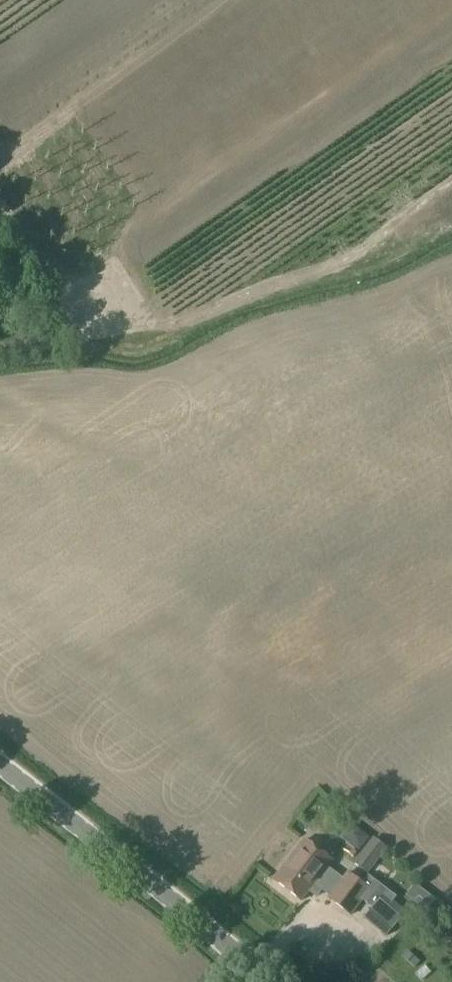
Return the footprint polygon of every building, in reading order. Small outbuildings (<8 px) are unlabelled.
[(327,866),(332,860),(304,839),(273,880),(300,901),(308,892),(316,898),(322,890),(330,897),(328,900),(351,915),(370,890),(347,871),(342,878),(327,866)] [(365,872),(386,847),(376,839),(355,864),(365,872)] [(424,891),(415,903),(426,912),(435,900),(424,891)] [(385,937),(406,914),(384,894),(363,918),(385,937)]
